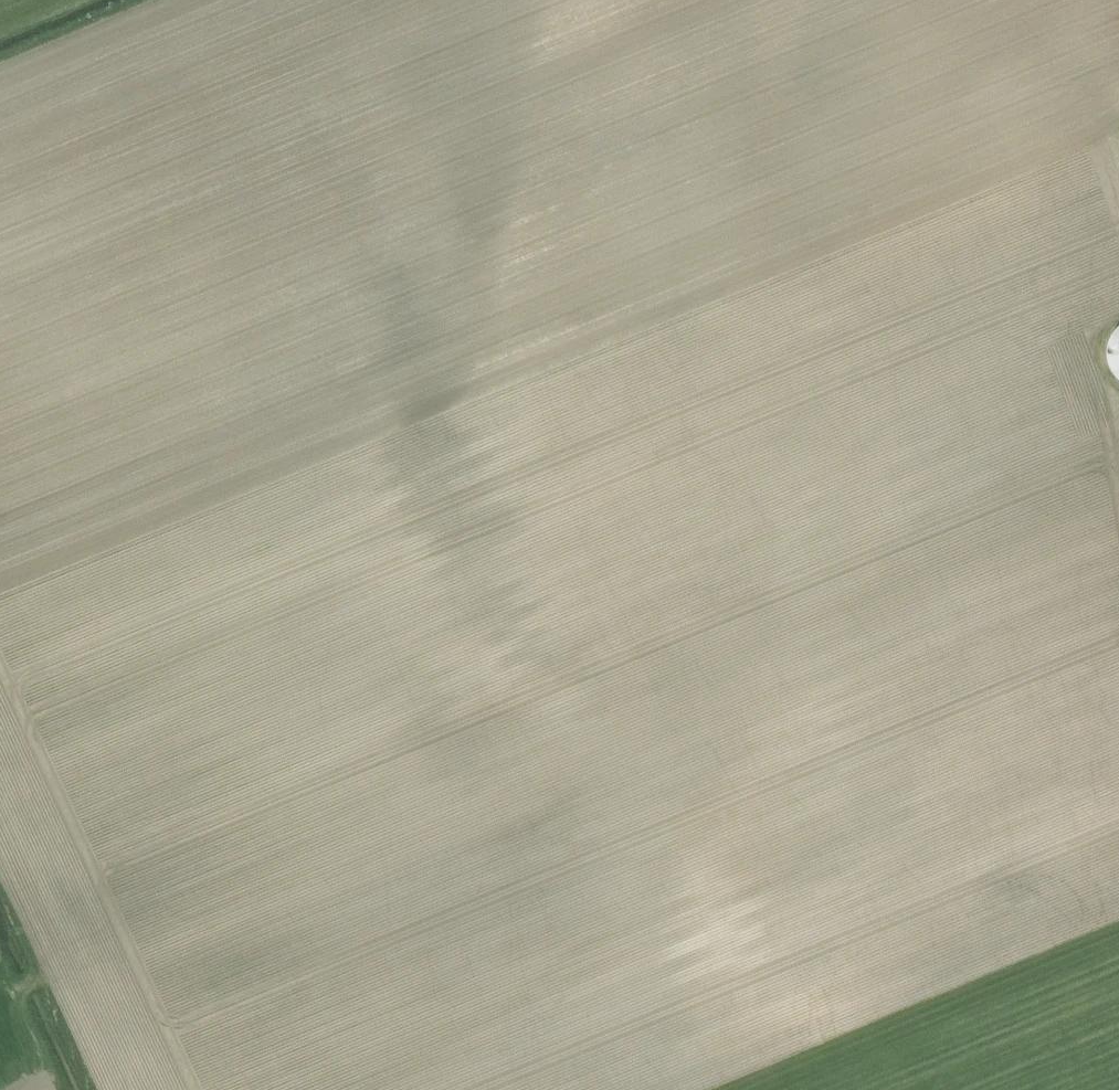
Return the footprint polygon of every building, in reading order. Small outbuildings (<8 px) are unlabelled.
[(1116,328),(1111,335),(1108,343),(1107,353),(1109,363),(1112,371),(1118,378),(1118,379),(1118,326),(1116,328)]
